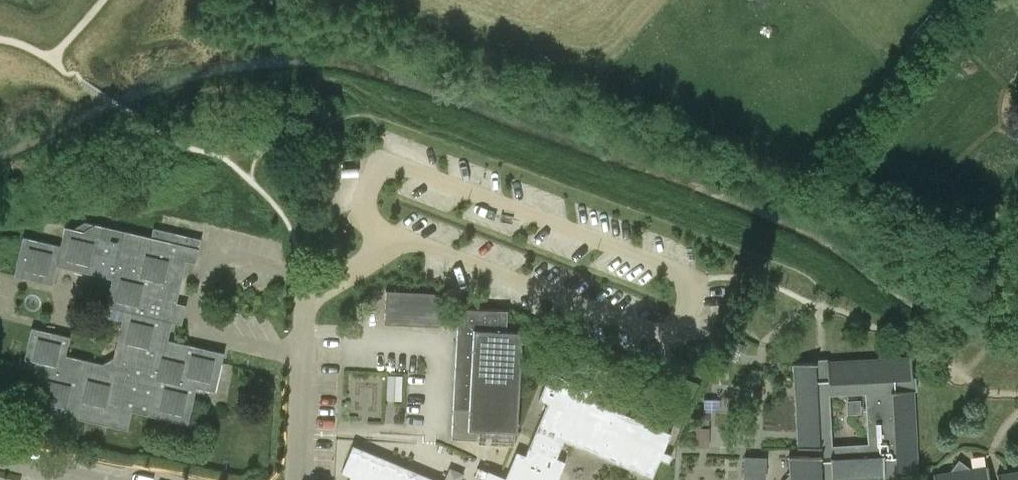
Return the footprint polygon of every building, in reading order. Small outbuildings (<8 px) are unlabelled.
[(150,237),(94,224),(82,231),(63,226),(59,245),(22,236),(13,275),(52,284),(57,265),(111,278),(105,306),(123,311),(113,357),(102,363),(65,354),(69,336),(31,327),(22,365),(41,369),(32,407),(117,427),(121,408),(187,424),(196,386),(215,391),(224,352),(167,339),(186,260),(194,262),(200,239),(152,227),(150,237)] [(440,292),(386,290),(384,321),(438,324),(440,292)] [(507,309),(457,306),(450,437),(477,439),(477,429),(518,432),(521,330),(506,329),(507,309)] [(897,473),(918,472),(913,389),(916,389),(915,377),(913,377),(911,355),(827,360),(827,358),(814,359),(814,361),(793,362),(796,419),(798,444),(797,444),(797,446),(818,444),(818,452),(788,454),(788,456),(789,456),(790,470),(781,479),(832,479),(832,478),(883,474),(883,477),(897,476),(897,473)] [(543,387),(539,399),(547,402),(525,455),(516,451),(505,478),(487,470),(483,479),(557,479),(565,461),(556,457),(563,440),(652,478),(672,430),(592,396),(595,389),(551,370),(543,387)] [(352,444),(341,472),(350,475),(348,479),(437,479),(352,444)] [(766,479),(766,454),(744,454),(744,479),(766,479)] [(987,463),(986,463),(986,464),(972,467),(958,457),(948,470),(934,472),(934,471),(932,471),(934,479),(990,479),(987,463)] [(998,472),(998,471),(996,471),(998,479),(1017,479),(1017,469),(998,472)]
